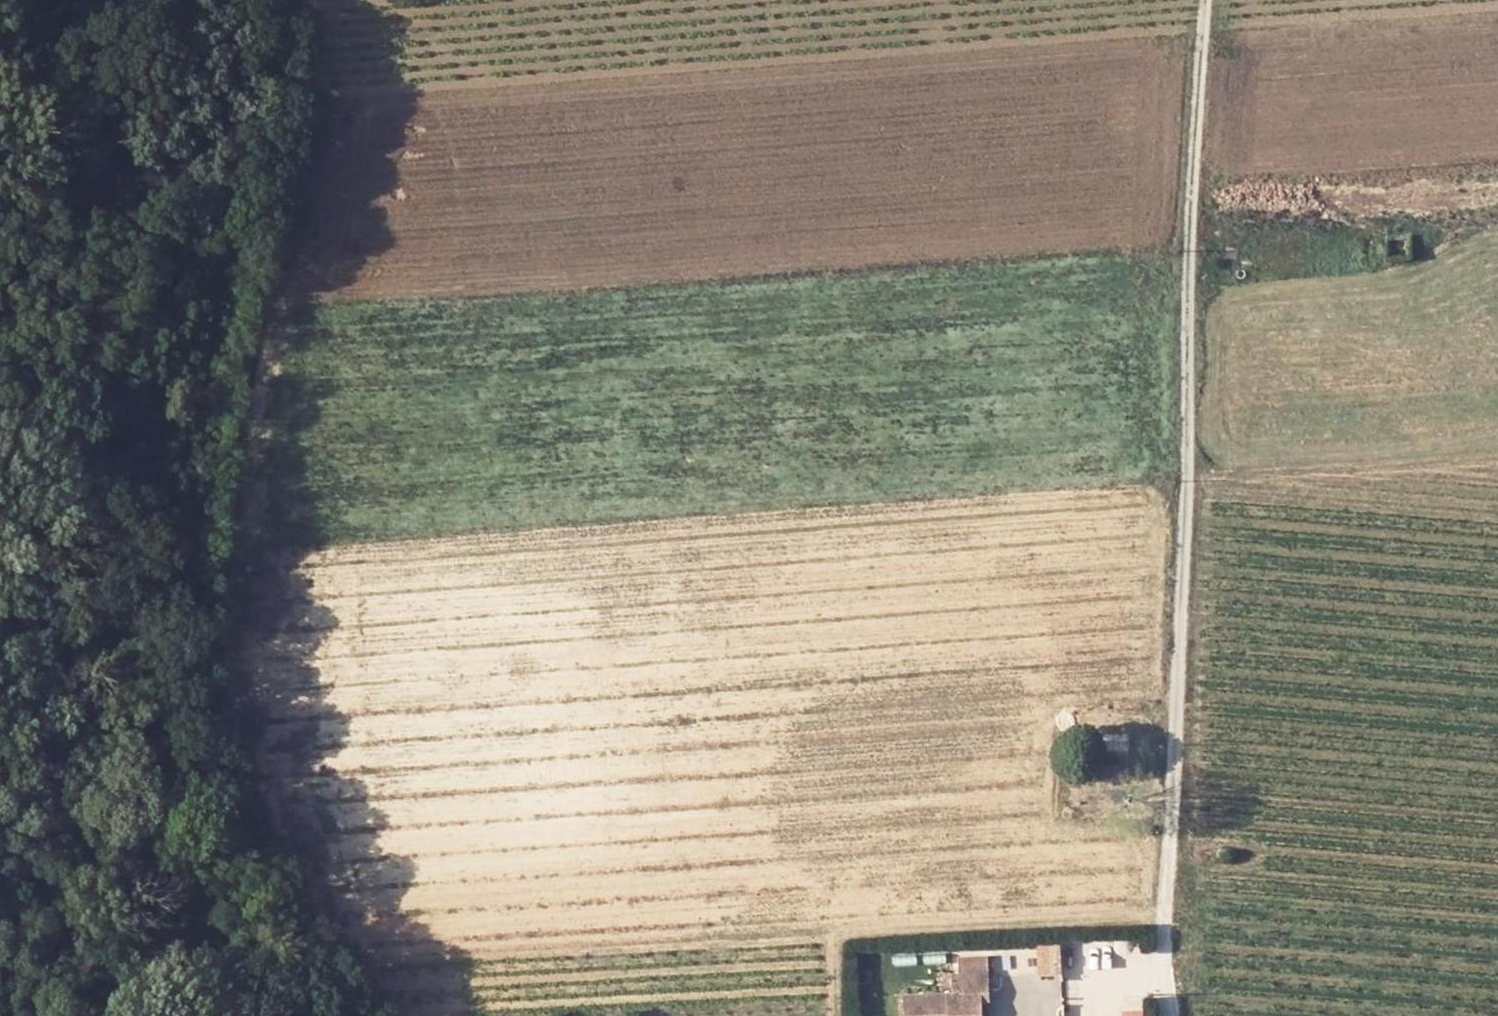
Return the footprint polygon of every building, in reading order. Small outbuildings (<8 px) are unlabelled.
[(1036,975),(1064,973),(1062,939),(1034,941),(1036,975)] [(908,995),(909,1011),(987,1007),(986,996),(986,989),(995,988),(995,971),(954,972),(954,992),(908,995)] [(987,1007),(909,1011),(909,1015),(987,1015),(987,1007)]
